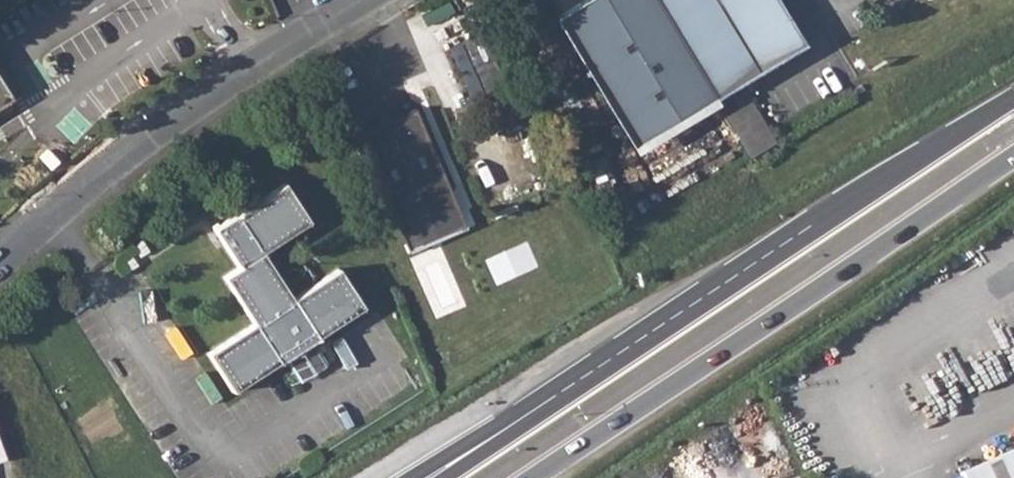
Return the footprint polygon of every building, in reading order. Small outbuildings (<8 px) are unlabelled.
[(557,12),(635,143),(711,98),(801,44),(774,0),(576,0),(557,12)] [(11,99),(0,80),(0,106),(11,99)] [(415,108),(357,132),(404,245),(462,221),(415,108)] [(764,115),(738,124),(747,149),(773,140),(764,115)] [(281,360),(283,359),(312,340),(316,338),(317,335),(362,305),(338,267),(291,298),(262,251),(308,220),(283,182),(213,227),(238,266),(222,276),(252,323),(207,353),(232,391),(279,361),(281,360)] [(146,246),(131,255),(135,263),(150,252),(146,246)] [(960,476),(961,477),(1013,477),(1013,452),(960,476)]
